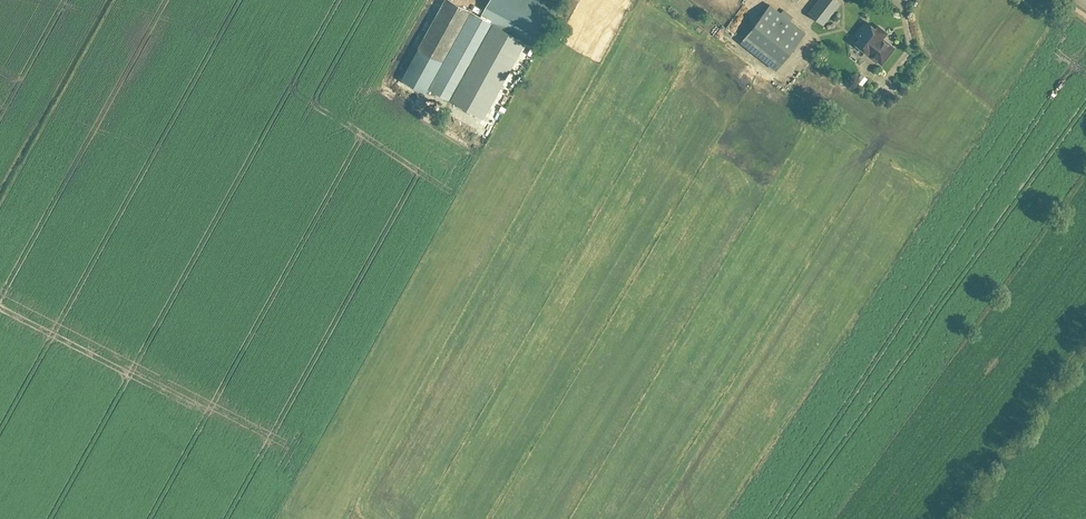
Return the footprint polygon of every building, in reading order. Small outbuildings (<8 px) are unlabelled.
[(418,50),(401,81),(425,94),(429,88),(482,117),(525,40),(535,45),(541,35),(554,10),(536,0),(491,0),(481,19),(470,13),(446,0),(418,50)] [(823,24),(840,3),(836,0),(818,0),(808,12),(823,24)] [(776,70),(795,46),(805,33),(770,5),(759,18),(741,42),(776,70)] [(879,27),(876,28),(875,29),(866,22),(856,35),(861,38),(856,44),(870,54),(882,63),(894,48),(882,39),(885,35),(884,31),(879,27)] [(863,73),(857,81),(863,86),(869,78),(863,73)]
